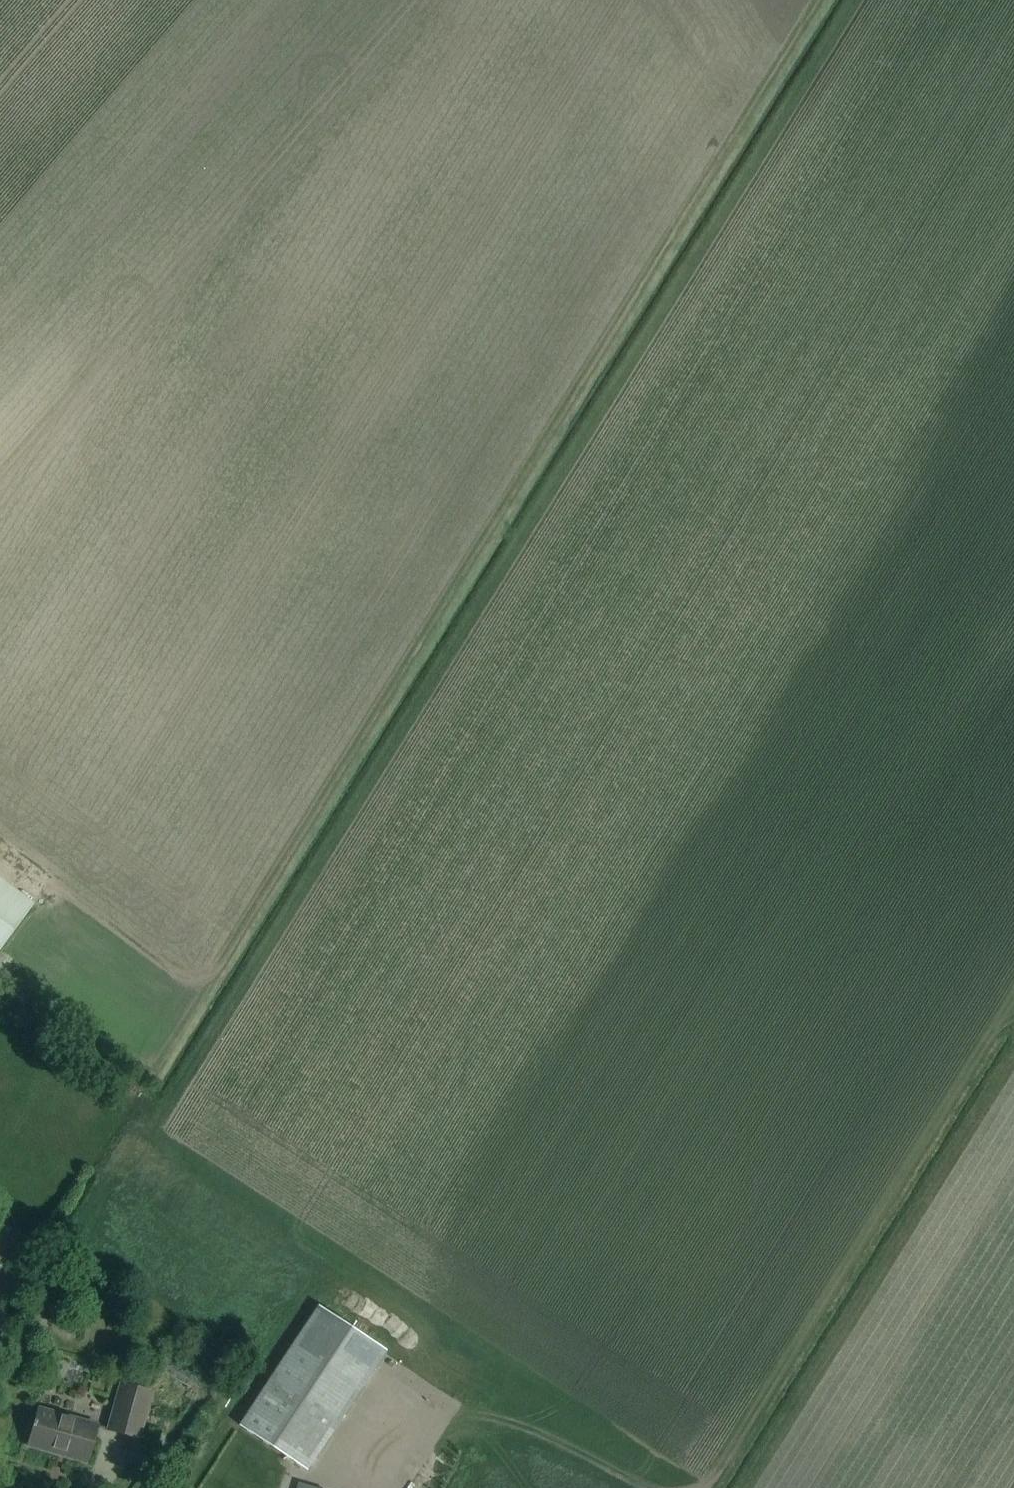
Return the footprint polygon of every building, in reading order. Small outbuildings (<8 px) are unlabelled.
[(33,903),(0,878),(0,948),(33,903)] [(309,1471),(387,1353),(319,1308),(241,1426),(309,1471)] [(138,1439),(144,1420),(152,1393),(121,1384),(108,1430),(138,1439)] [(35,1423),(33,1422),(32,1427),(33,1427),(29,1441),(70,1453),(68,1457),(86,1462),(96,1425),(39,1409),(35,1423)]
